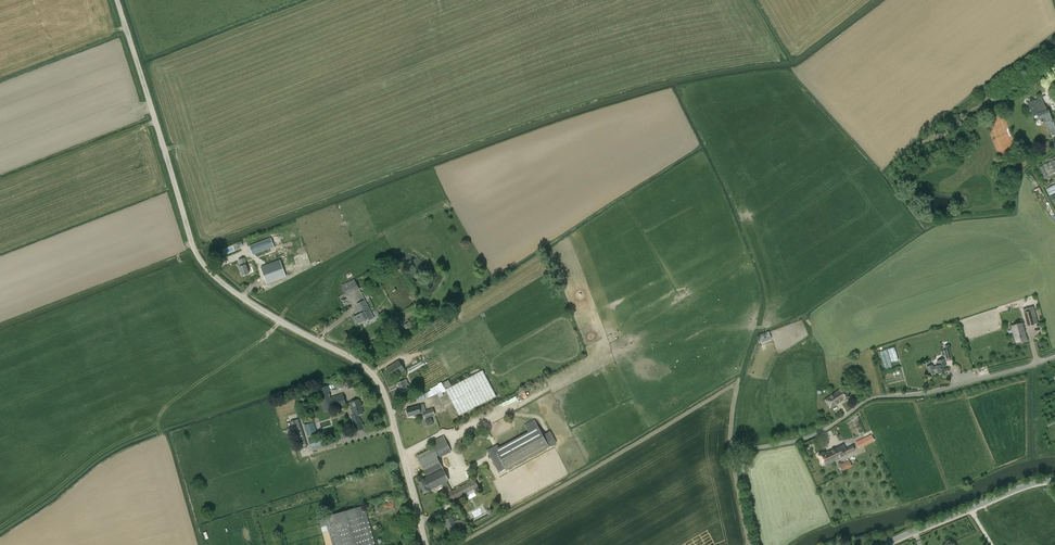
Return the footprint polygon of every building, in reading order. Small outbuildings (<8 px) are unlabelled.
[(1045,122),(1046,122),(1052,120),(1048,110),(1045,111),(1045,108),(1042,98),(1028,103),(1033,117),(1037,115),(1039,119),(1039,120),(1040,121),(1041,121),(1042,122),(1043,122),(1044,122),(1045,122)] [(1046,189),(1049,195),(1054,192),(1054,184),(1046,189)] [(252,255),(274,247),(271,238),(249,246),(252,255)] [(246,261),(244,258),(238,260),(241,266),(239,267),(242,276),(249,273),(246,264),(244,265),(243,262),(246,261)] [(263,267),(261,267),(261,268),(267,284),(286,276),(280,260),(263,267)] [(347,295),(359,289),(354,279),(342,286),(347,295)] [(361,313),(354,317),(357,324),(368,318),(369,320),(374,318),(365,300),(357,304),(361,313)] [(1024,331),(1022,323),(1012,326),(1014,334),(1015,333),(1017,342),(1025,339),(1023,331),(1024,331)] [(771,338),(769,332),(760,335),(762,342),(771,338)] [(888,348),(891,362),(899,360),(895,346),(888,348)] [(949,349),(943,350),(946,361),(952,359),(949,349)] [(938,370),(939,373),(945,371),(943,364),(945,364),(944,359),(937,361),(938,365),(936,366),(933,367),(932,363),(926,364),(929,374),(935,373),(935,371),(938,370)] [(393,378),(405,370),(399,360),(386,368),(393,378)] [(452,386),(449,380),(442,384),(459,416),(496,396),(483,370),(452,386)] [(397,383),(401,392),(408,389),(407,385),(408,384),(406,379),(397,383)] [(328,391),(329,390),(328,386),(317,390),(325,412),(347,405),(343,393),(330,397),(328,391)] [(843,387),(824,400),(830,408),(843,399),(844,401),(850,397),(843,387)] [(502,410),(522,403),(519,396),(499,403),(502,410)] [(358,415),(363,413),(359,400),(351,402),(353,409),(350,410),(352,416),(351,417),(356,432),(364,430),(361,421),(360,422),(358,415)] [(418,414),(421,413),(422,413),(424,419),(435,415),(433,409),(426,412),(423,404),(419,406),(419,405),(406,409),(409,417),(413,415),(414,417),(418,415),(418,414)] [(299,418),(290,421),(299,450),(307,447),(299,418)] [(489,454),(500,474),(556,443),(550,432),(543,435),(535,420),(525,425),(528,432),(489,454)] [(314,422),(305,425),(308,436),(317,433),(314,422)] [(417,456),(427,476),(417,481),(424,494),(430,490),(449,481),(436,456),(450,449),(443,435),(430,442),(433,448),(417,456)] [(859,449),(874,441),(871,435),(856,442),(859,449)] [(309,440),(311,447),(321,444),(320,437),(309,440)] [(824,452),(818,455),(823,466),(848,453),(855,450),(852,445),(846,448),(843,444),(825,453),(824,452)] [(842,471),(852,466),(849,460),(839,465),(842,471)] [(450,502),(479,487),(475,479),(446,494),(450,502)] [(364,505),(324,516),(325,518),(319,520),(326,544),(375,544),(364,505)] [(457,528),(455,524),(460,523),(462,528),(468,526),(465,518),(459,520),(459,519),(454,521),(452,516),(445,520),(450,531),(457,528)]
